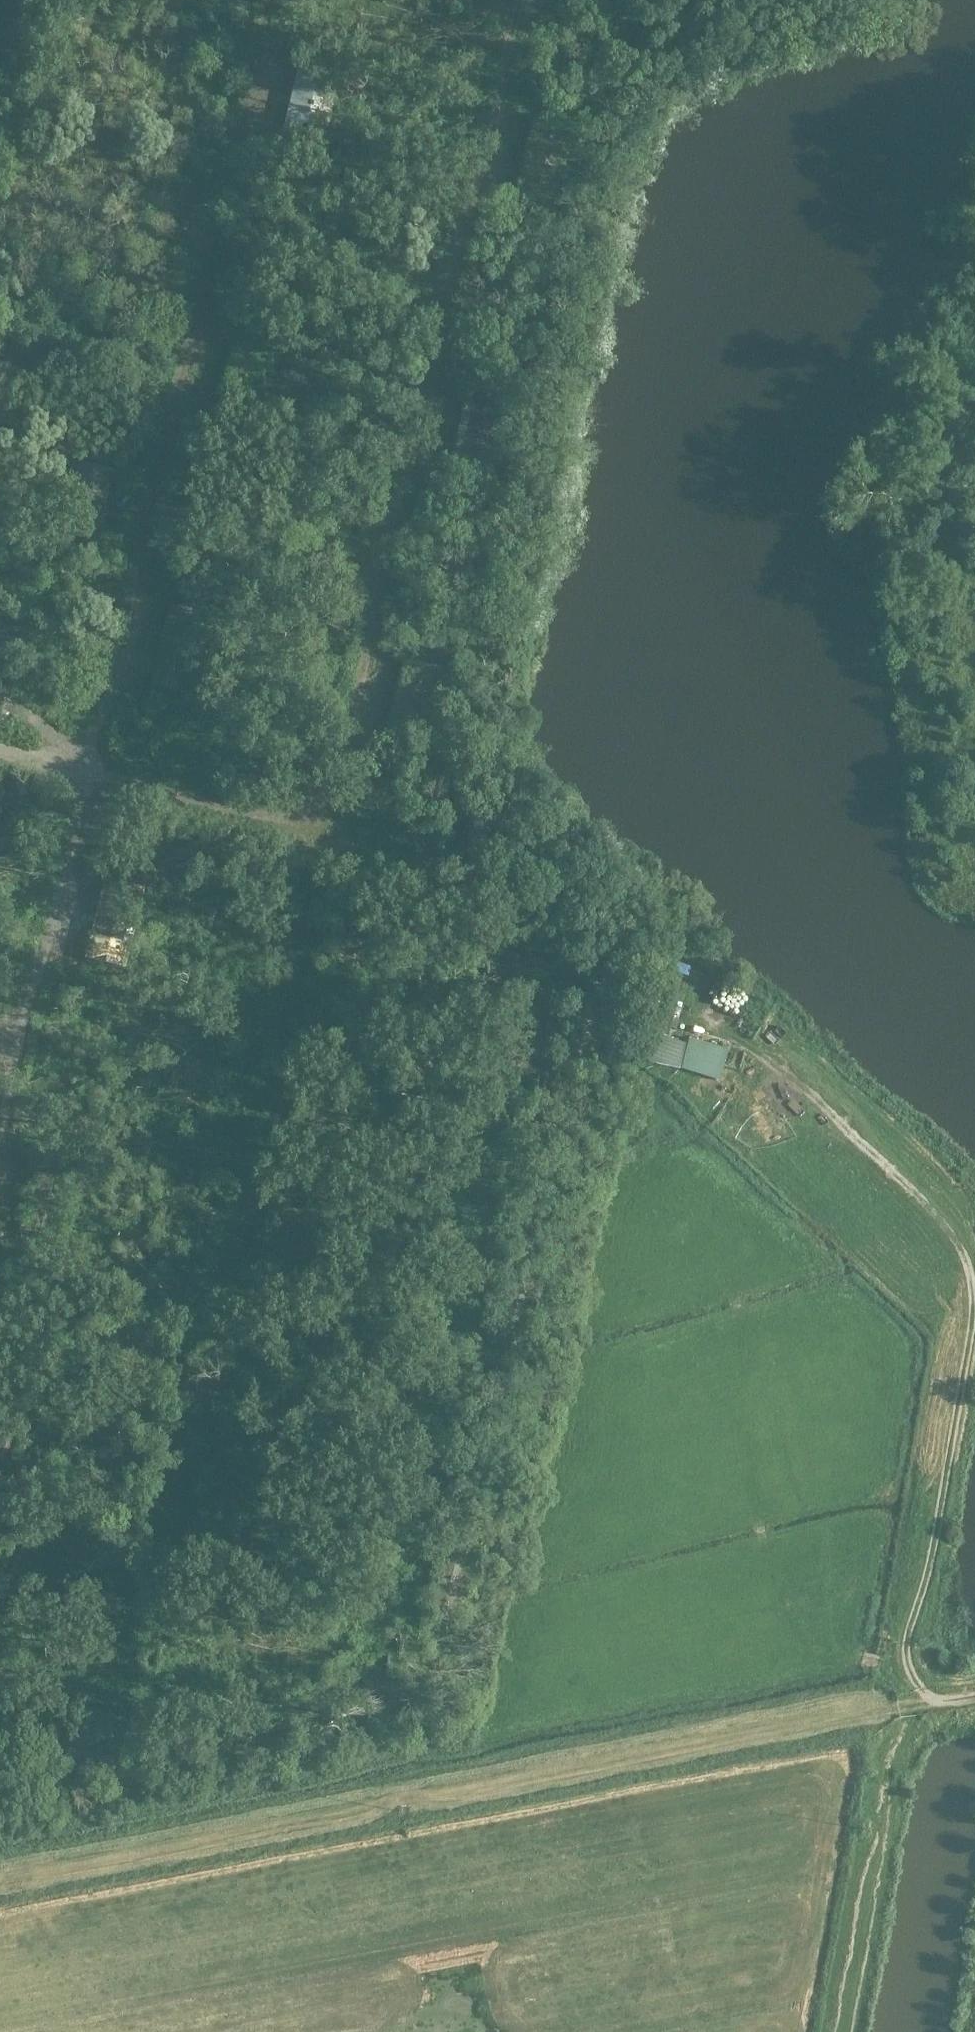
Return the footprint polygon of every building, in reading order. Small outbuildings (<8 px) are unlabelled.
[(446,7),(470,12),(472,2),(473,0),(448,0),(446,7)] [(282,143),(321,152),(340,73),(302,63),(299,74),(294,94),(292,104),(289,114),(285,133),(282,143)] [(7,696),(10,686),(0,684),(0,694),(7,696)] [(974,830),(971,833),(968,838),(967,842),(966,848),(966,852),(968,858),(970,862),(974,866),(974,855),(974,854),(974,852),(973,850),(973,847),(974,845),(974,843),(974,841),(974,829),(974,830)] [(86,960),(125,969),(143,889),(104,880),(102,891),(97,911),(92,931),(88,950),(86,960)] [(639,1060),(679,1069),(685,1042),(668,1038),(679,993),(656,988),(639,1060)] [(721,1081),(730,1051),(689,1038),(680,1068),(721,1081)] [(13,1434),(0,1431),(0,1487),(13,1434)]
